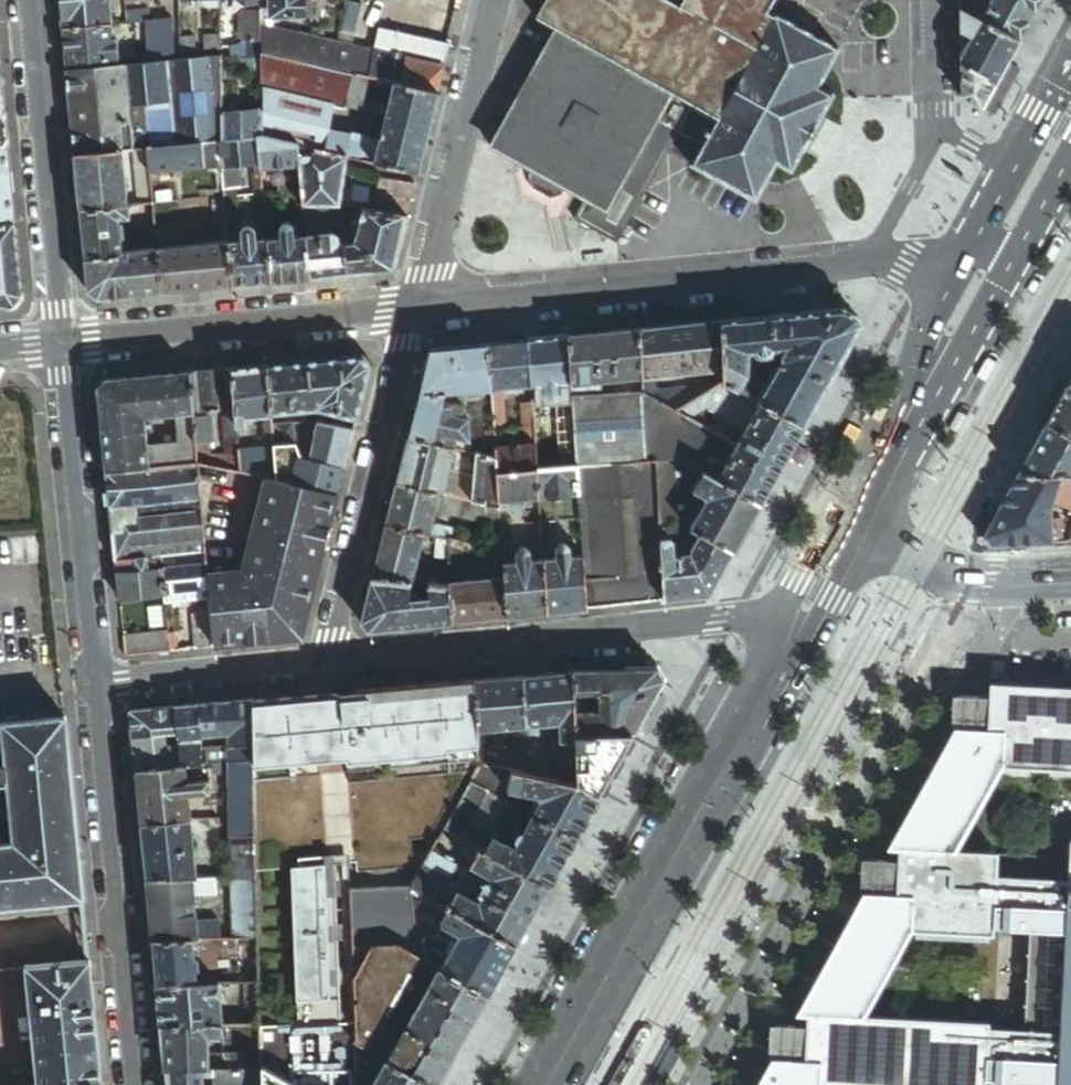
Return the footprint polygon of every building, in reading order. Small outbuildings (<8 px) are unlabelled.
[(63,29),(110,26),(108,0),(60,0),(63,29)] [(219,0),(201,0),(201,4),(206,8),(219,8),(219,0)] [(260,4),(260,8),(260,18),(274,22),(274,19),(274,9),(267,9),(267,0),(260,0),(260,4)] [(267,9),(274,9),(274,19),(301,19),(301,17),(301,1),(301,0),(267,0),(267,9)] [(564,30),(722,119),(777,19),(771,15),(779,0),(688,0),(681,13),(656,0),(553,0),(543,18),(564,30)] [(976,7),(987,12),(993,1),(992,0),(980,0),(976,7)] [(1044,0),(994,0),(993,1),(987,12),(981,22),(1020,44),(1044,0)] [(971,16),(974,11),(961,4),(961,10),(971,16)] [(976,7),(974,11),(971,16),(981,22),(987,12),(976,7)] [(261,43),(260,24),(260,18),(260,8),(247,8),(244,10),(244,40),(248,43),(261,43)] [(961,10),(962,66),(997,85),(1009,63),(1020,44),(981,22),(971,16),(961,10)] [(123,25),(137,24),(136,15),(123,16),(123,25)] [(777,19),(722,119),(720,123),(705,148),(696,166),(753,199),(753,201),(757,203),(759,198),(758,197),(777,164),(791,171),(790,172),(793,174),(795,170),(794,169),(804,152),(805,153),(809,145),(808,145),(814,134),(820,123),(821,124),(824,119),(822,118),(833,99),(834,100),(837,96),(833,93),(832,95),(819,88),(839,53),(840,53),(842,50),(839,48),(837,50),(779,16),(777,19)] [(160,42),(171,41),(169,21),(159,22),(160,42)] [(311,64),(318,38),(260,24),(261,43),(261,52),(311,64)] [(110,26),(63,29),(67,65),(117,60),(115,44),(112,44),(110,26)] [(378,28),(373,51),(380,52),(395,56),(400,33),(378,28)] [(722,119),(564,30),(562,34),(720,123),(722,119)] [(400,33),(395,56),(408,59),(411,59),(416,36),(400,33)] [(720,123),(562,34),(497,149),(538,174),(571,192),(590,203),(580,222),(622,246),(675,154),(685,137),(705,148),(720,123)] [(450,47),(450,44),(416,36),(411,59),(419,62),(444,67),(450,47)] [(219,51),(219,47),(219,38),(204,39),(206,52),(219,51)] [(373,51),(336,42),(318,38),(311,64),(352,73),(372,78),(374,78),(380,52),(373,51)] [(180,54),(196,53),(195,39),(179,41),(180,54)] [(261,52),(261,43),(248,43),(231,47),(231,58),(253,59),(261,59),(261,52)] [(352,73),(311,64),(261,52),(261,59),(261,66),(261,87),(336,104),(335,107),(343,109),(344,106),(352,73)] [(395,56),(380,52),(374,78),(394,83),(413,88),(419,62),(411,59),(408,59),(395,56)] [(220,85),(220,58),(220,57),(125,66),(129,105),(170,102),(221,97),(220,85)] [(438,93),(444,67),(419,62),(413,88),(438,93)] [(1024,72),(1009,63),(997,85),(1012,94),(1024,72)] [(125,66),(67,71),(71,110),(73,126),(75,154),(122,150),(133,149),(131,129),(130,122),(129,105),(125,66)] [(989,98),(997,85),(962,66),(963,97),(983,109),(989,98)] [(366,101),(372,78),(352,73),(344,106),(386,116),(388,106),(366,101)] [(429,126),(438,93),(413,88),(394,83),(388,106),(386,116),(382,130),(379,140),(373,162),(418,173),(426,140),(429,126)] [(238,112),(238,85),(220,85),(221,97),(221,113),(238,112)] [(297,145),(324,151),(330,129),(335,107),(336,104),(261,87),(262,110),(262,137),(297,145)] [(221,141),(221,113),(221,97),(170,102),(173,145),(199,143),(219,141),(221,141)] [(170,102),(129,105),(130,122),(131,129),(148,127),(148,132),(159,131),(160,137),(164,137),(165,146),(173,145),(170,102)] [(257,138),(262,137),(262,110),(238,112),(221,113),(221,141),(257,138)] [(148,147),(160,146),(160,137),(159,131),(148,132),(148,127),(131,129),(133,149),(148,147)] [(346,156),(373,162),(379,140),(352,133),(351,135),(330,129),(324,151),(346,156)] [(299,167),(297,145),(262,137),(257,138),(259,163),(260,170),(299,167)] [(675,154),(696,166),(705,148),(685,137),(675,154)] [(259,163),(257,138),(221,141),(219,141),(221,167),(241,165),(259,163)] [(221,167),(219,141),(199,143),(201,168),(221,167)] [(8,143),(0,144),(0,223),(16,222),(8,143)] [(201,168),(199,143),(173,145),(165,146),(160,146),(148,147),(150,170),(150,172),(201,168)] [(346,156),(324,151),(297,145),(299,167),(301,183),(303,206),(316,206),(322,206),(339,207),(346,156)] [(123,159),(122,150),(75,154),(81,209),(118,206),(127,205),(126,197),(123,159)] [(241,165),(221,167),(221,171),(222,179),(223,189),(235,187),(243,187),(241,165)] [(571,192),(538,174),(534,180),(537,191),(556,201),(567,198),(571,192)] [(407,216),(415,184),(379,179),(374,212),(407,216)] [(236,196),(235,187),(223,189),(223,195),(224,197),(236,196)] [(264,208),(262,194),(256,195),(258,219),(265,223),(265,220),(264,208)] [(224,197),(223,195),(199,197),(201,226),(217,225),(226,224),(224,197)] [(238,222),(236,196),(224,197),(226,224),(228,243),(232,242),(234,237),(233,226),(236,225),(238,222)] [(201,226),(199,197),(191,199),(194,226),(201,226)] [(154,223),(153,203),(127,205),(118,206),(118,217),(143,215),(144,224),(154,223)] [(118,206),(81,209),(86,260),(119,257),(122,252),(121,242),(120,238),(124,238),(123,224),(119,225),(118,217),(118,206)] [(316,206),(303,206),(303,212),(305,236),(318,235),(318,230),(316,206)] [(353,209),(339,207),(338,214),(360,218),(362,210),(359,210),(353,209)] [(393,270),(407,216),(374,212),(362,210),(360,218),(353,245),(337,245),(337,240),(336,236),(335,236),(335,235),(334,235),(333,235),(332,234),(331,234),(330,234),(329,235),(318,235),(305,236),(293,237),(292,226),(291,224),(289,222),(287,222),(284,222),(281,223),(279,227),(280,238),(267,239),(271,282),(393,270)] [(16,222),(0,223),(0,306),(15,305),(24,293),(16,222)] [(155,230),(154,223),(144,224),(146,250),(156,249),(155,230)] [(228,243),(226,224),(217,225),(218,244),(228,243)] [(232,285),(271,282),(267,239),(255,240),(254,231),(253,229),(250,227),(247,227),(243,229),(242,232),(242,242),(232,242),(228,243),(232,285)] [(155,230),(156,249),(179,247),(178,228),(155,230)] [(335,228),(318,230),(318,235),(329,235),(330,234),(331,234),(332,234),(333,235),(334,235),(335,235),(335,236),(336,236),(335,228)] [(160,292),(232,285),(228,243),(218,244),(197,246),(179,247),(156,249),(160,292)] [(119,257),(86,260),(89,294),(97,299),(160,292),(156,249),(146,250),(122,252),(119,257)] [(722,323),(724,372),(724,381),(724,382),(736,389),(739,390),(747,376),(747,358),(747,352),(751,352),(751,356),(753,358),(772,356),(774,353),(774,350),(782,349),(777,357),(779,360),(773,372),(757,400),(760,402),(804,427),(805,426),(859,329),(857,321),(841,311),(722,323)] [(654,378),(724,372),(722,323),(640,331),(643,378),(654,378)] [(643,378),(640,331),(568,337),(571,384),(571,397),(603,397),(603,382),(637,379),(643,378)] [(571,384),(568,337),(528,341),(531,387),(545,386),(546,393),(546,396),(546,397),(547,397),(547,398),(547,399),(548,399),(548,400),(549,400),(550,401),(551,401),(552,401),(553,401),(554,401),(554,400),(555,400),(556,399),(557,399),(557,398),(558,397),(558,396),(558,385),(571,384)] [(531,387),(528,341),(487,345),(490,390),(531,387)] [(490,390),(487,345),(431,350),(420,396),(465,393),(477,391),(490,390)] [(267,366),(270,415),(315,411),(356,419),(369,367),(361,357),(267,366)] [(747,376),(739,390),(757,400),(773,372),(747,358),(747,376)] [(271,417),(270,415),(267,366),(230,370),(234,409),(235,418),(236,428),(243,427),(244,427),(244,419),(264,417),(271,417)] [(234,409),(230,370),(190,373),(189,373),(193,415),(195,442),(195,443),(209,442),(213,442),(212,421),(208,417),(207,412),(234,409)] [(193,415),(189,373),(175,375),(178,416),(193,415)] [(178,416),(175,375),(155,376),(159,418),(166,417),(178,416)] [(159,418),(155,376),(107,381),(99,391),(107,471),(149,468),(147,446),(146,425),(152,424),(151,418),(159,418)] [(659,393),(654,378),(643,378),(644,395),(659,393)] [(724,382),(724,381),(713,388),(673,411),(688,420),(705,409),(736,389),(724,382)] [(571,397),(571,384),(558,385),(558,396),(558,397),(557,398),(557,399),(556,399),(555,400),(554,400),(554,401),(553,401),(552,401),(552,404),(556,404),(557,413),(573,411),(571,397)] [(1069,384),(1046,424),(1070,438),(1070,385),(1069,384)] [(540,393),(546,393),(545,386),(531,387),(532,401),(533,413),(541,412),(540,393)] [(673,411),(713,388),(659,393),(644,395),(644,396),(673,411)] [(757,400),(739,390),(736,389),(705,409),(743,433),(760,402),(757,400)] [(479,420),(477,391),(465,393),(467,421),(475,420),(479,420)] [(465,393),(420,396),(409,438),(453,449),(469,454),(468,440),(468,435),(467,421),(465,393)] [(502,396),(491,396),(494,443),(502,443),(500,426),(504,426),(502,396)] [(736,446),(688,420),(673,411),(644,396),(638,396),(603,397),(571,397),(573,411),(575,452),(576,467),(627,464),(656,461),(678,459),(704,473),(717,480),(736,446)] [(535,448),(533,415),(533,413),(532,401),(524,401),(521,408),(524,448),(535,448)] [(761,504),(804,427),(760,402),(743,433),(736,446),(717,480),(761,504)] [(315,411),(270,415),(271,417),(271,425),(293,423),(294,440),(313,438),(320,420),(353,429),(356,419),(315,411)] [(575,452),(573,411),(557,413),(559,453),(567,452),(575,452)] [(537,470),(549,470),(545,413),(533,415),(535,448),(537,470)] [(195,442),(193,415),(178,416),(181,443),(195,442)] [(271,425),(271,417),(264,417),(267,450),(238,452),(239,472),(264,478),(276,481),(273,447),(271,425)] [(197,464),(239,472),(238,452),(236,434),(236,428),(235,418),(222,419),(225,456),(210,456),(209,442),(195,443),(197,464)] [(313,438),(294,440),(294,445),(300,459),(343,469),(353,429),(320,420),(313,438)] [(468,435),(476,434),(475,420),(467,421),(468,435)] [(293,423),(271,425),(273,447),(294,445),(294,440),(293,423)] [(1046,424),(1019,474),(1060,475),(1070,481),(1070,438),(1046,424)] [(453,449),(409,438),(398,483),(440,494),(442,495),(450,459),(453,449)] [(163,466),(197,464),(195,443),(195,442),(181,443),(161,445),(163,466)] [(483,457),(495,460),(495,450),(494,444),(482,445),(483,457)] [(149,468),(163,466),(161,445),(147,446),(149,468)] [(294,445),(273,447),(276,481),(337,493),(343,469),(300,459),(294,445)] [(496,473),(537,470),(535,448),(524,448),(495,450),(495,460),(496,473)] [(469,454),(453,449),(450,459),(457,466),(470,470),(474,455),(469,454)] [(576,467),(575,452),(567,452),(568,468),(576,467)] [(498,502),(496,473),(495,460),(483,457),(474,455),(478,504),(499,509),(498,502)] [(696,487),(704,473),(678,459),(656,461),(661,528),(672,527),(673,527),(674,526),(671,479),(670,473),(696,487)] [(627,464),(576,467),(578,496),(579,503),(580,521),(581,540),(582,556),(585,601),(585,609),(594,608),(629,604),(635,604),(666,601),(662,553),(662,541),(661,528),(656,461),(627,464)] [(197,464),(163,466),(149,468),(107,471),(110,507),(200,499),(200,495),(197,464)] [(578,496),(576,467),(568,468),(549,470),(537,470),(539,499),(578,496)] [(539,499),(537,470),(496,473),(498,502),(539,499)] [(706,499),(717,480),(704,473),(696,487),(693,492),(701,497),(706,499)] [(1058,482),(1060,475),(1019,474),(983,539),(988,545),(1052,541),(1051,506),(1058,482)] [(1060,475),(1058,482),(1070,489),(1070,481),(1060,475)] [(337,493),(276,481),(264,478),(242,570),(206,574),(208,590),(208,599),(209,612),(212,647),(213,647),(280,640),(301,638),(317,576),(317,574),(331,516),(337,493)] [(734,553),(761,504),(717,480),(706,499),(704,504),(694,522),(690,529),(696,532),(700,534),(734,553)] [(440,494),(398,483),(398,484),(387,526),(424,536),(429,537),(431,528),(436,509),(440,494)] [(503,555),(500,526),(499,515),(499,509),(478,504),(442,495),(440,494),(436,509),(491,523),(493,553),(503,556),(503,555)] [(200,499),(110,507),(115,559),(148,556),(161,555),(173,554),(188,553),(204,551),(200,499)] [(437,525),(431,528),(429,537),(432,538),(450,542),(453,529),(437,525)] [(424,536),(387,526),(373,579),(410,583),(412,583),(414,577),(422,543),(424,536)] [(672,527),(661,528),(662,541),(670,541),(674,544),(673,541),(672,527)] [(696,532),(690,529),(686,527),(677,527),(678,532),(683,531),(693,536),(696,532)] [(709,596),(734,553),(700,534),(691,550),(691,555),(686,555),(689,593),(688,593),(688,598),(709,596)] [(430,545),(432,538),(429,537),(424,536),(422,543),(430,545)] [(666,601),(688,598),(688,593),(689,593),(686,555),(674,556),(674,544),(670,541),(662,541),(662,553),(666,601)] [(496,578),(504,577),(503,564),(503,556),(493,553),(450,542),(450,548),(450,566),(449,583),(459,582),(460,554),(495,563),(496,578)] [(553,612),(585,609),(585,601),(582,556),(569,557),(567,545),(564,543),(561,542),(559,543),(556,546),(555,551),(555,559),(549,559),(553,612)] [(541,613),(537,560),(530,561),(528,551),(526,549),(522,548),(519,549),(516,553),(517,563),(503,564),(504,577),(507,617),(541,613)] [(205,563),(204,551),(188,553),(189,565),(205,563)] [(174,566),(173,554),(161,555),(162,567),(174,566)] [(162,567),(161,555),(148,556),(149,569),(162,567)] [(149,569),(148,556),(115,559),(116,571),(149,569)] [(547,613),(553,612),(549,559),(543,560),(547,613)] [(547,613),(543,560),(537,560),(541,613),(547,613)] [(206,574),(205,563),(189,565),(174,566),(162,567),(164,594),(208,590),(206,574)] [(164,594),(162,567),(149,569),(116,571),(119,598),(164,594)] [(465,581),(474,581),(473,573),(464,574),(465,581)] [(452,623),(507,617),(504,577),(496,578),(474,581),(465,581),(459,582),(449,583),(449,587),(452,623)] [(368,631),(452,623),(449,587),(437,585),(430,585),(431,594),(431,598),(411,600),(410,589),(410,583),(373,579),(362,623),(368,631)] [(430,585),(419,583),(419,589),(420,593),(431,594),(430,585)] [(208,599),(208,590),(164,594),(165,602),(208,599)] [(196,649),(212,647),(209,612),(193,613),(196,649)] [(125,655),(169,651),(168,635),(168,631),(123,635),(125,655)] [(169,651),(177,650),(175,635),(168,635),(169,651)] [(657,669),(572,672),(572,693),(580,693),(598,692),(599,712),(580,713),(573,713),(574,733),(634,731),(662,680),(657,669)] [(572,693),(572,672),(523,677),(522,677),(524,726),(558,724),(558,742),(555,745),(556,780),(575,784),(576,784),(575,753),(574,739),(574,733),(573,713),(572,693)] [(524,726),(522,677),(473,681),(474,699),(474,706),(476,729),(491,728),(511,727),(524,726)] [(474,699),(473,681),(443,684),(445,701),(474,699)] [(445,701),(443,684),(430,685),(379,689),(366,690),(366,698),(319,702),(318,697),(250,702),(251,746),(252,760),(252,762),(347,754),(348,759),(447,751),(447,746),(469,745),(475,744),(475,731),(476,731),(476,730),(476,729),(474,706),(474,699),(445,701)] [(1032,688),(1032,699),(985,698),(984,733),(960,733),(960,769),(1001,770),(1070,772),(1070,767),(1070,689),(1032,688)] [(972,723),(973,700),(958,699),(952,700),(948,702),(944,705),(943,710),(944,716),(946,720),(949,722),(954,722),(972,723)] [(250,702),(250,701),(198,705),(201,737),(211,736),(228,735),(228,741),(228,747),(251,746),(250,702)] [(201,737),(198,705),(175,708),(177,733),(177,739),(178,743),(180,767),(188,766),(204,764),(202,749),(201,737)] [(177,733),(175,708),(131,711),(133,737),(165,735),(172,734),(177,733)] [(66,718),(4,724),(5,738),(12,813),(15,844),(0,845),(0,907),(84,899),(82,873),(81,861),(66,718)] [(525,740),(524,726),(511,727),(512,748),(525,747),(525,740)] [(476,731),(478,752),(493,751),(491,728),(476,729),(476,730),(476,731)] [(960,730),(947,730),(883,847),(895,848),(895,844),(959,846),(1001,770),(960,769),(960,733),(960,730)] [(598,795),(634,731),(574,733),(574,739),(576,740),(581,744),(588,748),(582,757),(575,753),(576,784),(598,795)] [(165,735),(133,737),(136,771),(180,767),(178,743),(166,744),(165,735)] [(202,749),(228,747),(228,741),(212,743),(211,736),(201,737),(202,749)] [(5,738),(0,738),(0,814),(12,813),(5,738)] [(526,761),(539,760),(538,740),(525,740),(525,747),(526,761)] [(254,835),(254,865),(297,864),(296,860),(334,860),(334,862),(335,862),(356,862),(357,870),(413,869),(412,841),(427,840),(470,764),(469,745),(447,746),(447,751),(348,759),(347,754),(252,762),(254,835)] [(252,760),(251,746),(228,747),(229,762),(252,760)] [(514,771),(527,774),(526,761),(525,747),(512,748),(513,751),(514,771)] [(505,769),(514,771),(513,751),(493,751),(478,752),(478,763),(505,769)] [(230,835),(254,835),(252,762),(252,760),(229,762),(229,772),(229,813),(229,819),(230,835)] [(527,774),(547,778),(551,775),(550,760),(539,760),(526,761),(527,774)] [(501,789),(505,769),(478,763),(470,778),(468,782),(501,789)] [(188,766),(180,767),(136,771),(142,826),(192,822),(191,814),(190,797),(211,796),(211,782),(189,783),(188,775),(188,766)] [(574,837),(598,795),(576,784),(575,784),(556,780),(547,778),(527,774),(514,771),(505,769),(501,789),(538,796),(534,799),(531,804),(536,807),(532,814),(574,837)] [(501,789),(468,782),(466,786),(532,814),(536,807),(531,804),(534,799),(538,796),(501,789)] [(456,805),(443,828),(455,835),(466,842),(480,849),(547,885),(574,837),(532,814),(466,786),(456,805)] [(192,822),(142,826),(146,880),(197,878),(196,866),(193,831),(192,822)] [(231,877),(255,876),(254,865),(254,835),(230,835),(231,877)] [(895,844),(895,848),(895,856),(893,890),(882,890),(868,889),(867,927),(907,929),(989,932),(989,924),(1025,926),(1020,1025),(984,1024),(984,1020),(860,1014),(802,1011),(801,1014),(800,1056),(776,1056),(775,1084),(979,1084),(979,1075),(1018,1076),(1017,1084),(1070,1084),(1070,835),(1068,835),(1066,875),(995,871),(995,847),(959,846),(895,844)] [(471,864),(480,849),(466,842),(459,855),(458,856),(471,864)] [(458,864),(432,849),(423,866),(449,880),(454,871),(458,864)] [(513,945),(547,885),(480,849),(471,864),(469,867),(490,879),(487,886),(483,884),(476,895),(479,897),(476,903),(455,892),(446,907),(448,909),(513,945)] [(881,879),(882,856),(862,856),(860,857),(855,860),(854,865),(854,871),(857,876),(862,879),(870,879),(881,879)] [(297,864),(303,1028),(341,1028),(335,862),(334,862),(334,860),(296,860),(297,864)] [(449,880),(423,866),(410,888),(411,888),(438,903),(446,907),(455,892),(458,886),(449,880)] [(454,871),(449,880),(458,886),(455,892),(476,903),(479,897),(475,895),(454,871)] [(246,937),(256,937),(255,876),(231,877),(231,885),(231,938),(246,937)] [(231,885),(231,877),(221,877),(216,878),(217,885),(231,885)] [(197,878),(146,880),(152,939),(193,938),(219,938),(219,932),(219,921),(196,921),(194,893),(203,895),(217,895),(217,885),(216,878),(197,878)] [(860,1014),(907,929),(867,927),(868,889),(869,887),(855,887),(787,1013),(801,1014),(802,1011),(860,1014)] [(411,888),(410,888),(350,889),(352,946),(395,945),(400,936),(402,932),(395,928),(368,928),(367,905),(404,904),(413,909),(411,888)] [(438,903),(411,888),(413,909),(429,919),(438,903)] [(439,924),(448,909),(446,907),(438,903),(429,919),(439,924)] [(415,945),(413,909),(404,904),(367,905),(368,928),(395,928),(402,932),(400,936),(415,945)] [(439,924),(429,919),(413,909),(415,945),(424,951),(427,946),(446,957),(454,943),(435,931),(439,924)] [(485,996),(513,945),(448,909),(439,924),(459,936),(454,943),(446,957),(439,970),(485,996)] [(459,936),(439,924),(435,931),(454,943),(459,936)] [(400,936),(395,945),(415,956),(415,945),(400,936)] [(227,958),(246,958),(246,937),(231,938),(219,938),(193,938),(196,983),(210,982),(210,966),(228,966),(227,958)] [(193,938),(152,939),(157,984),(196,983),(193,938)] [(395,945),(352,946),(355,1028),(355,1040),(365,1046),(415,956),(395,945)] [(424,951),(415,945),(415,956),(420,958),(424,951)] [(427,946),(424,951),(420,958),(437,968),(439,970),(446,957),(427,946)] [(420,958),(415,956),(365,1046),(384,1057),(386,1057),(437,968),(420,958)] [(90,962),(27,968),(39,1084),(103,1084),(90,962)] [(435,1084),(485,996),(439,970),(437,968),(386,1057),(435,1084)] [(240,972),(225,973),(225,982),(229,982),(240,981),(240,972)] [(247,993),(257,992),(257,981),(240,981),(229,982),(230,993),(247,993)] [(210,982),(196,983),(157,984),(161,1025),(207,1024),(220,1024),(222,1024),(221,993),(221,982),(210,982)] [(230,993),(229,982),(225,982),(221,982),(221,993),(230,993)] [(248,1023),(258,1023),(257,992),(247,993),(248,1012),(248,1023)] [(230,1024),(248,1023),(248,1012),(230,1012),(230,1024)] [(788,1046),(788,1022),(769,1022),(765,1023),(760,1027),(759,1033),(761,1039),(766,1044),(772,1046),(788,1046)] [(355,1056),(355,1040),(355,1028),(341,1028),(303,1028),(258,1023),(259,1067),(260,1084),(356,1084),(355,1056)] [(207,1024),(161,1025),(163,1055),(208,1053),(207,1024)] [(220,1024),(207,1024),(208,1053),(208,1068),(213,1068),(221,1068),(221,1055),(220,1024)] [(365,1046),(355,1040),(355,1056),(377,1069),(384,1057),(365,1046)] [(746,1084),(775,1084),(776,1056),(777,1052),(763,1052),(746,1084)] [(208,1068),(208,1053),(163,1055),(165,1070),(204,1068),(208,1068)] [(244,1055),(221,1055),(221,1068),(245,1068),(244,1055)] [(355,1056),(356,1084),(368,1084),(377,1069),(355,1056)] [(435,1084),(386,1057),(384,1057),(377,1069),(368,1084),(435,1084)] [(259,1067),(245,1068),(221,1068),(213,1068),(213,1084),(260,1084),(259,1067)] [(213,1084),(205,1084),(204,1068),(165,1070),(167,1084),(213,1084)] [(213,1084),(213,1068),(208,1068),(204,1068),(205,1084),(213,1084)]
